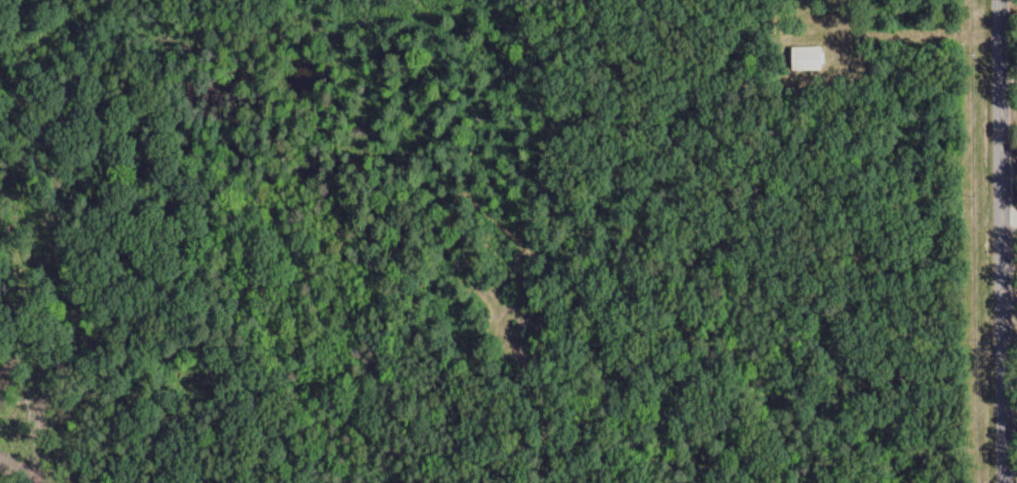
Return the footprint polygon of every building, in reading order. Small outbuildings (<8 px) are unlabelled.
[(796,46),(796,70),(827,70),(827,46),(796,46)]
